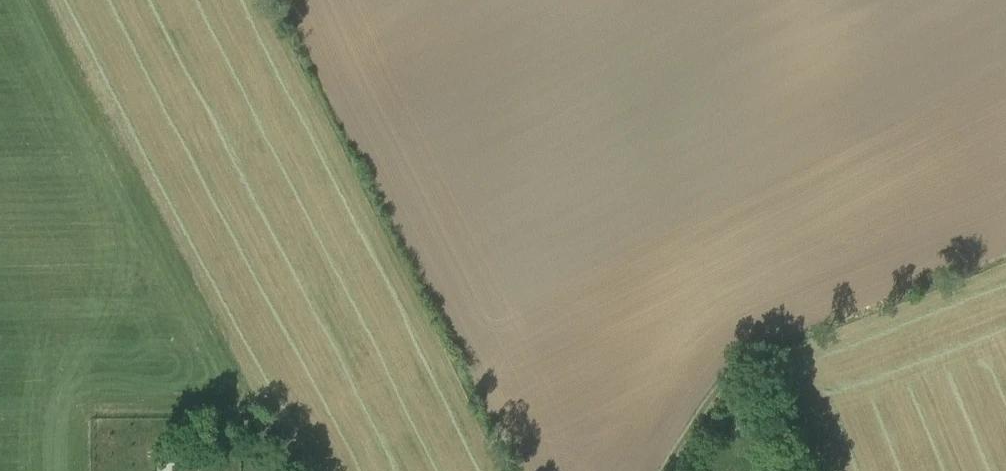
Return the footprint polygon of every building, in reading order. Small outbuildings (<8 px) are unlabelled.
[(172,462),(172,446),(155,446),(155,462),(172,462)]
